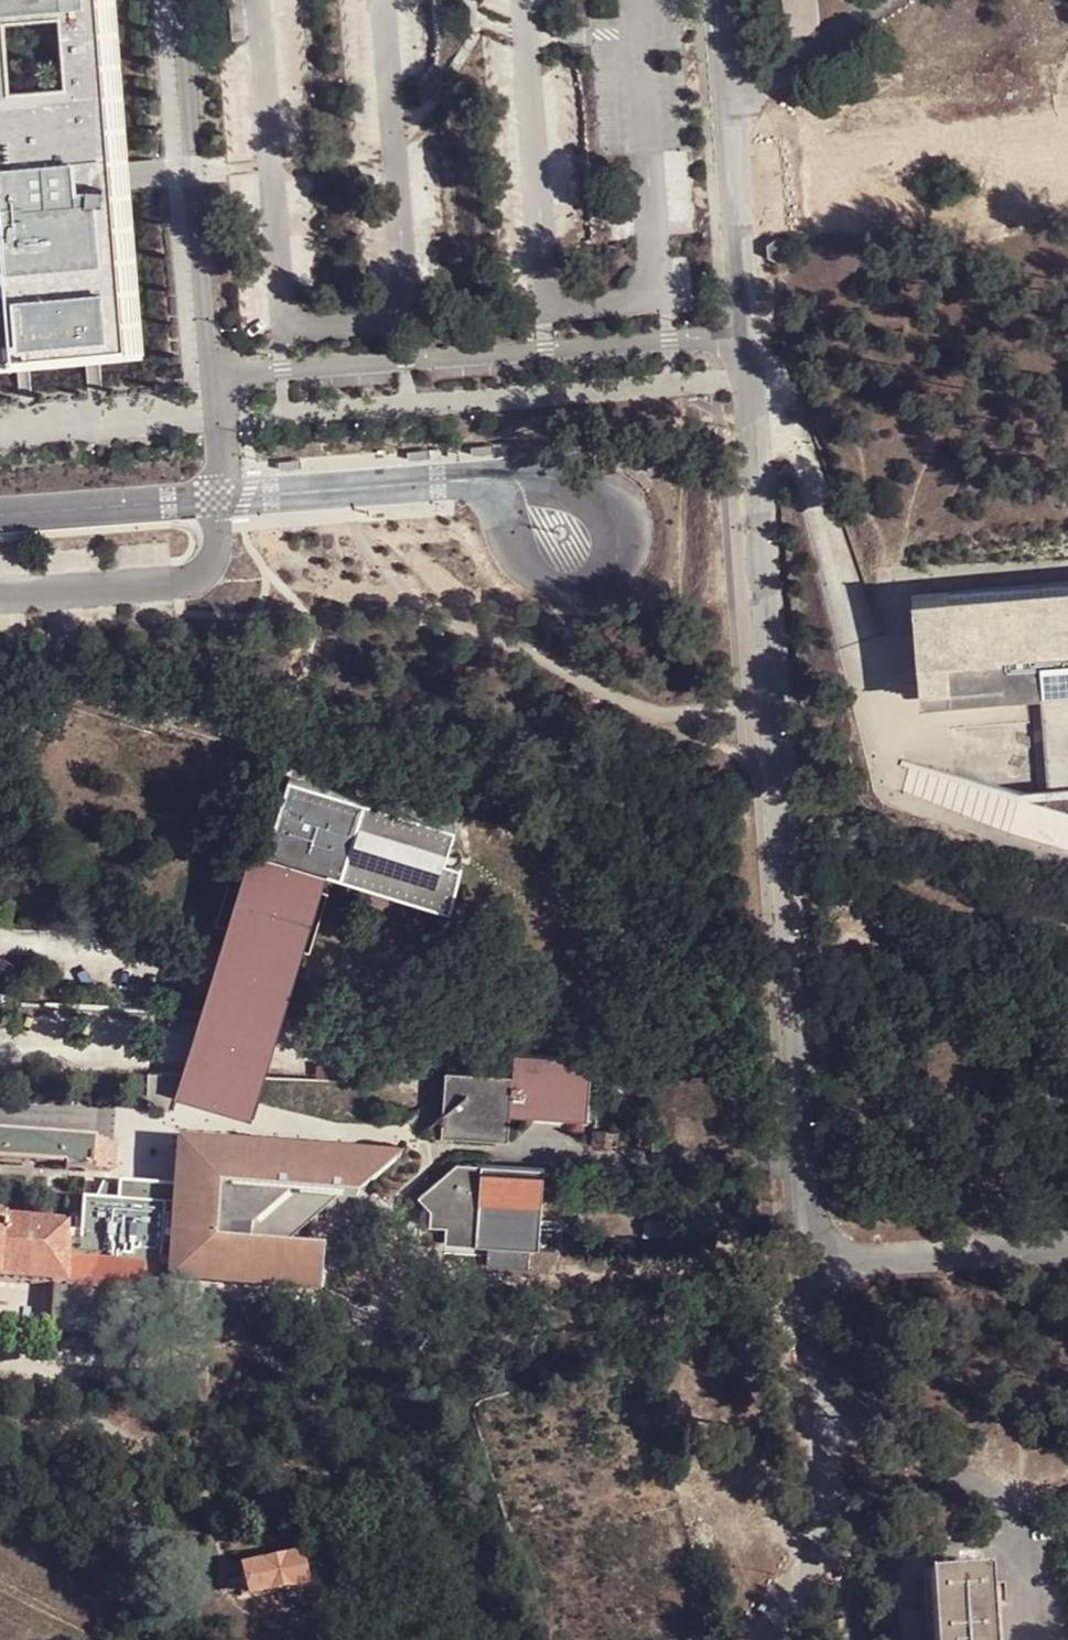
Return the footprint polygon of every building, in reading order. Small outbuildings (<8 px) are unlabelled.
[(103,369),(125,367),(110,176),(97,0),(0,0),(0,377),(103,369)] [(110,176),(125,367),(130,367),(116,176),(102,0),(97,0),(110,176)] [(793,258),(792,247),(780,243),(771,248),(771,259),(784,265),(793,258)] [(913,592),(920,696),(920,703),(1038,693),(1067,690),(1067,580),(913,592)] [(1038,693),(1047,787),(1067,786),(1067,690),(1038,693)] [(455,831),(290,778),(268,853),(253,849),(179,1100),(193,1104),(250,1121),(308,944),(323,947),(336,904),(316,897),(324,871),(311,867),(450,911),(463,866),(448,859),(455,831)] [(1047,787),(1050,827),(1052,846),(1067,851),(1067,786),(1047,787)] [(318,1016),(308,1015),(307,1022),(317,1024),(318,1016)] [(522,1071),(453,1065),(449,1132),(517,1137),(519,1112),(596,1118),(601,1054),(524,1048),(522,1071)] [(400,1155),(180,1141),(175,1258),(186,1259),(183,1281),(320,1290),(324,1244),(285,1241),(345,1193),(359,1195),(400,1155)] [(466,1157),(429,1194),(439,1205),(439,1222),(454,1223),(454,1240),(547,1246),(553,1163),(466,1157)] [(66,1287),(67,1282),(140,1286),(178,1288),(180,1263),(166,1262),(170,1189),(134,1186),(133,1198),(93,1196),(92,1221),(70,1218),(55,1217),(56,1198),(0,1194),(0,1283),(66,1287)] [(309,1583),(305,1555),(237,1570),(236,1578),(231,1578),(233,1593),(239,1592),(243,1596),(309,1583)] [(925,1619),(931,1619),(933,1639),(1002,1639),(1000,1613),(990,1614),(988,1587),(959,1589),(924,1592),(925,1619)]
